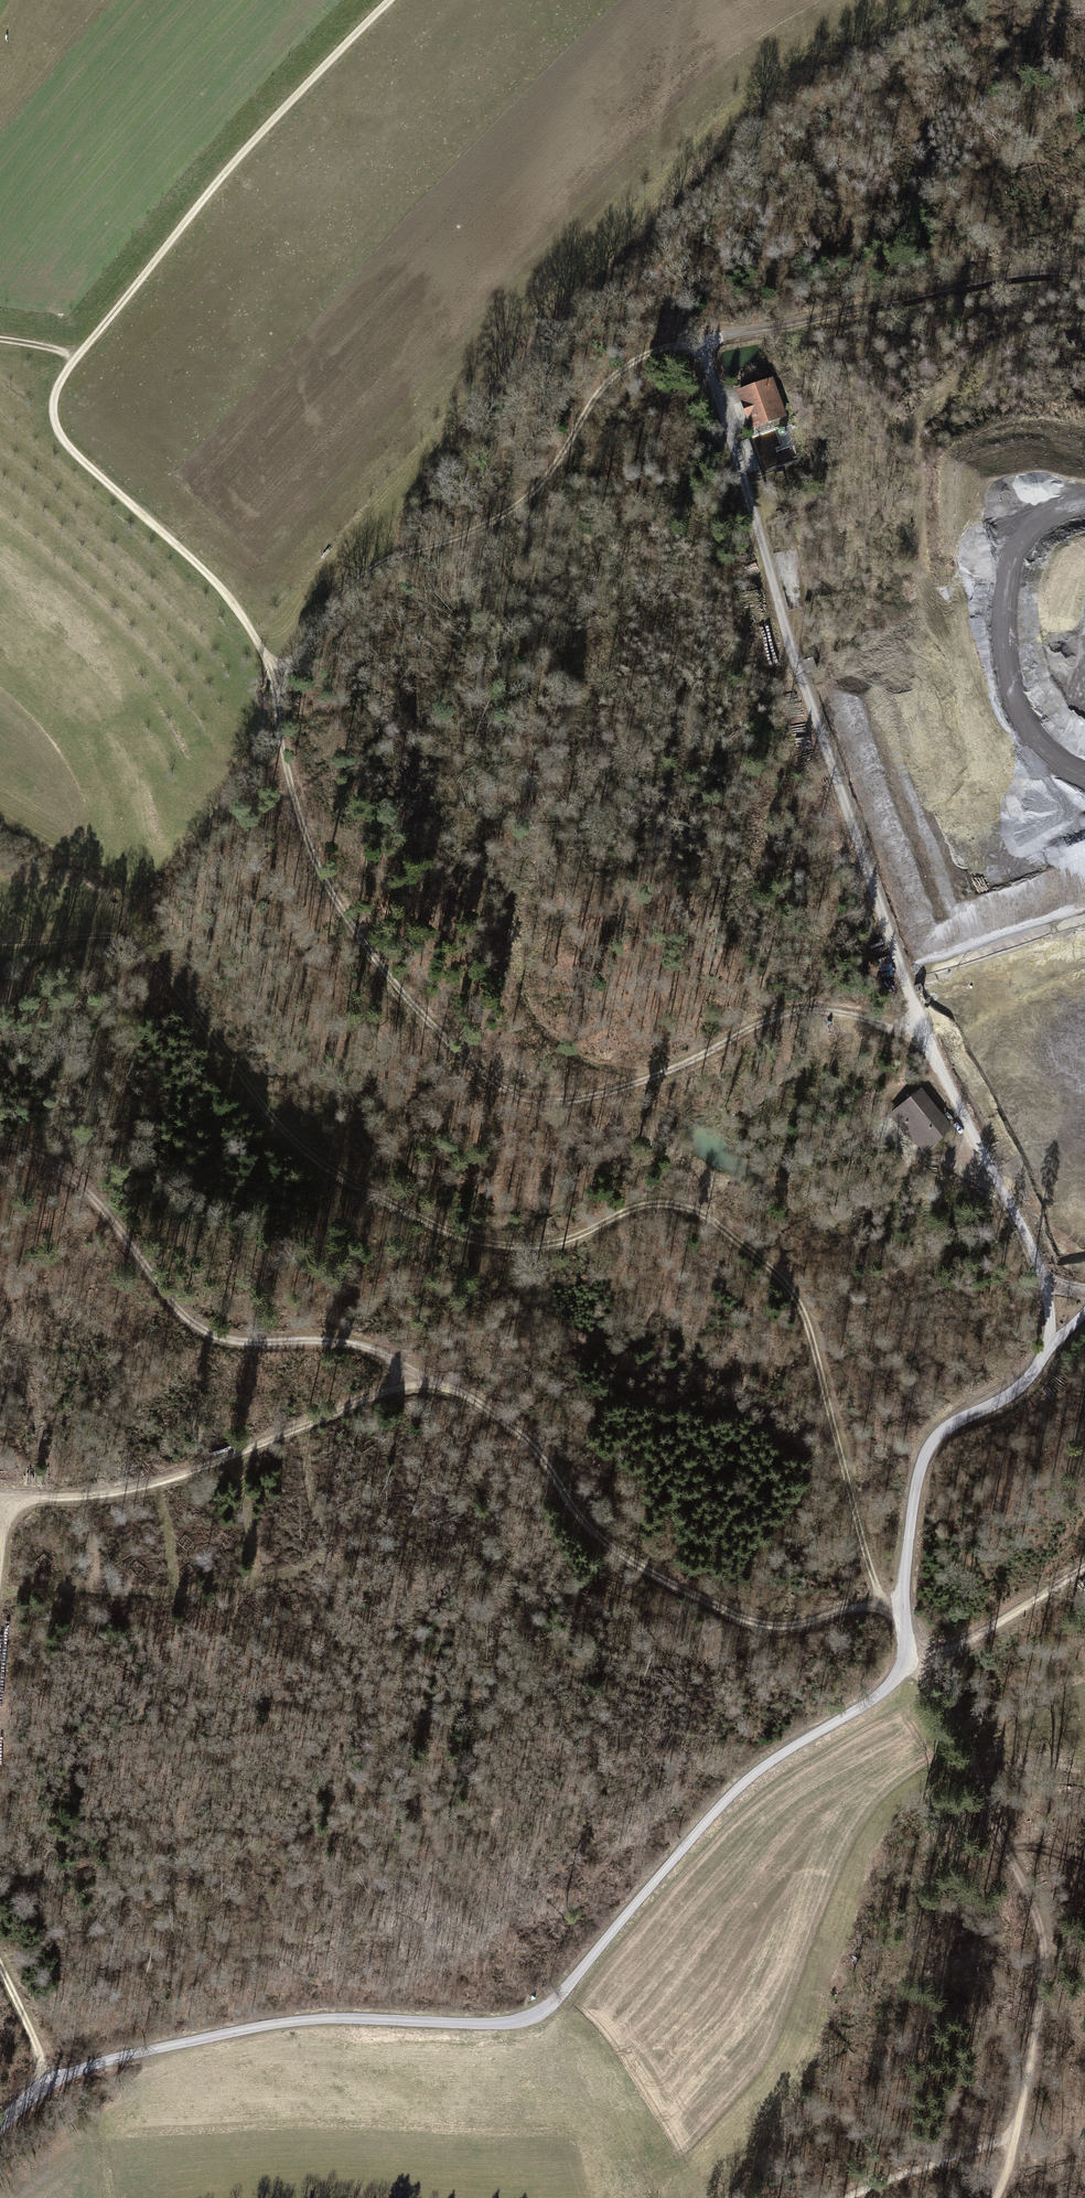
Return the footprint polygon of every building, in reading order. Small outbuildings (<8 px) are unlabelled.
[(774,379),(737,391),(751,431),(787,419),(774,379)] [(950,1127),(921,1094),(898,1114),(927,1147),(950,1127)]
